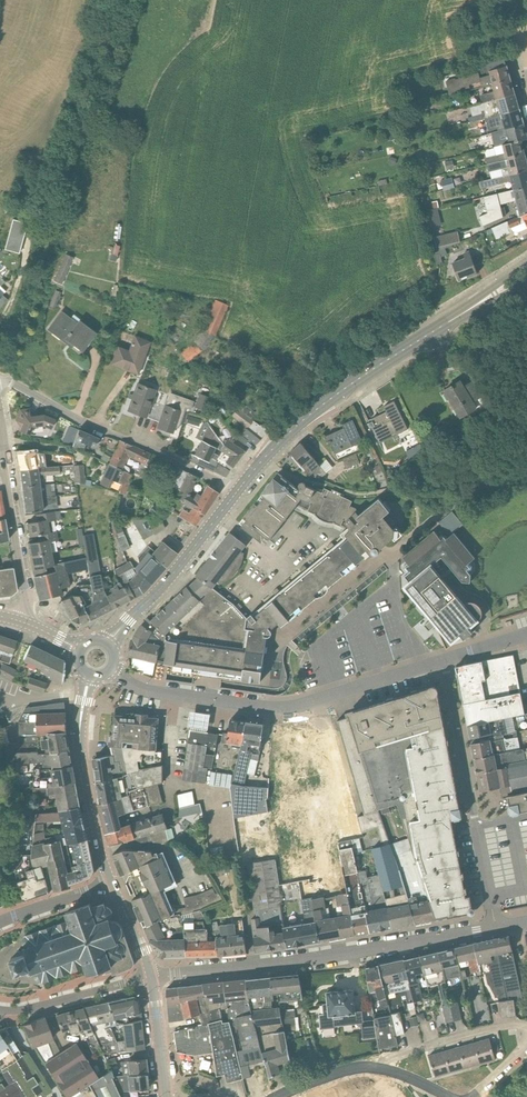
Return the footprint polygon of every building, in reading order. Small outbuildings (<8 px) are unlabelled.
[(510,79),(505,60),(504,59),(494,62),(480,66),(482,74),(489,72),(490,75),(480,78),(479,72),(456,79),(456,78),(446,81),(450,95),(464,91),(463,90),(470,87),(470,85),(481,82),(482,87),(493,84),(494,84),(510,79)] [(483,104),(515,94),(510,79),(494,84),(496,91),(481,96),(483,104)] [(501,114),(519,109),(515,94),(483,104),(481,104),(472,106),(469,107),(472,117),(469,118),(470,122),(487,119),(501,114)] [(506,129),(524,124),(519,109),(501,114),(487,119),(491,131),(498,128),(498,131),(506,129)] [(386,134),(395,132),(392,122),(384,124),(386,134)] [(526,139),(526,136),(524,124),(506,129),(498,131),(481,136),(483,145),(500,140),(501,146),(521,140),(526,139)] [(525,155),(521,140),(501,146),(494,148),(496,155),(486,158),(488,165),(525,155)] [(510,175),(526,170),(526,163),(525,155),(488,165),(490,173),(500,170),(502,177),(510,175)] [(387,163),(395,165),(397,159),(389,157),(387,163)] [(446,171),(455,168),(451,158),(442,161),(446,171)] [(526,186),(526,170),(510,175),(502,177),(480,183),(482,189),(512,181),(514,190),(526,186)] [(451,178),(441,181),(444,192),(451,190),(449,185),(453,183),(451,178)] [(514,190),(484,197),(488,213),(479,217),(483,226),(504,217),(503,217),(506,216),(504,208),(501,208),(500,205),(517,200),(517,202),(526,199),(526,186),(514,190)] [(526,213),(526,199),(517,202),(520,216),(526,213)] [(428,211),(430,220),(438,218),(435,209),(428,211)] [(518,233),(526,229),(526,213),(520,216),(492,228),(494,233),(497,239),(513,232),(518,233)] [(19,253),(27,224),(13,219),(5,249),(19,253)] [(116,223),(113,240),(119,241),(121,224),(116,223)] [(437,251),(457,243),(460,242),(457,232),(434,238),(437,251)] [(106,251),(111,252),(109,259),(116,261),(117,255),(120,246),(114,244),(113,247),(108,245),(106,251)] [(478,274),(475,266),(485,264),(478,248),(463,253),(465,258),(452,262),(459,281),(478,274)] [(446,250),(435,255),(437,264),(443,262),(441,258),(448,255),(446,250)] [(61,284),(67,271),(74,257),(65,253),(53,280),(61,284)] [(49,306),(55,308),(61,292),(56,290),(49,306)] [(228,306),(215,300),(202,330),(214,337),(228,306)] [(67,339),(82,350),(94,334),(79,322),(77,325),(61,313),(49,329),(65,341),(67,339)] [(203,351),(214,337),(202,330),(194,341),(180,353),(188,362),(203,351)] [(138,374),(147,350),(150,342),(135,336),(129,351),(118,347),(111,364),(138,374)] [(472,382),(463,387),(460,381),(445,390),(446,393),(443,394),(447,401),(450,399),(461,417),(476,408),(472,402),(481,397),(472,382)] [(152,420),(158,403),(154,401),(156,397),(153,395),(155,390),(138,384),(128,411),(152,420)] [(199,393),(195,407),(205,411),(210,397),(199,393)] [(172,433),(180,411),(184,412),(185,408),(191,410),(194,401),(178,396),(174,408),(158,403),(152,420),(159,422),(157,428),(172,433)] [(380,443),(408,429),(394,401),(384,406),(387,411),(371,419),(373,421),(369,423),(380,443)] [(244,403),(240,409),(250,417),(255,412),(244,403)] [(21,427),(19,431),(29,435),(33,426),(43,425),(51,429),(55,419),(44,414),(37,415),(37,412),(30,412),(29,408),(20,409),(16,419),(21,427)] [(267,431),(250,418),(238,409),(232,416),(243,425),(238,430),(256,444),(267,431)] [(212,472),(217,463),(223,467),(226,463),(225,462),(229,457),(219,450),(223,445),(210,428),(204,420),(195,437),(202,440),(191,462),(212,472)] [(342,451),(363,442),(353,420),(343,424),(344,428),(326,436),(329,443),(331,442),(334,448),(339,446),(342,451)] [(95,447),(99,438),(78,429),(72,446),(83,451),(84,448),(86,444),(95,447)] [(239,434),(236,439),(244,445),(247,441),(239,434)] [(244,452),(226,440),(223,445),(219,450),(229,457),(225,462),(233,468),(244,452)] [(120,469),(126,456),(145,464),(150,454),(121,441),(111,464),(120,469)] [(326,473),(305,448),(301,443),(291,452),(302,466),(303,466),(310,475),(319,479),(326,473)] [(46,468),(44,453),(34,451),(17,454),(19,470),(46,468)] [(343,460),(346,469),(360,463),(356,455),(343,460)] [(130,474),(120,469),(111,464),(102,485),(112,489),(117,482),(127,487),(130,481),(127,480),(130,474)] [(74,482),(84,485),(84,481),(83,465),(73,466),(74,482)] [(59,474),(59,467),(58,467),(46,468),(19,470),(21,486),(39,484),(39,478),(45,478),(45,475),(59,474)] [(189,497),(196,477),(188,472),(177,497),(193,508),(201,495),(196,492),(192,498),(189,497)] [(278,473),(276,477),(240,523),(267,544),(273,537),(269,533),(295,499),(298,501),(299,500),(310,505),(308,511),(314,514),(318,518),(323,521),(329,523),(334,523),(341,526),(344,520),(346,521),(348,524),(362,512),(350,507),(353,501),(341,495),(342,493),(332,489),(332,491),(324,488),(322,493),(301,483),(297,479),(293,484),(278,473)] [(41,497),(56,495),(56,492),(51,492),(49,484),(39,485),(39,484),(21,486),(23,499),(41,497)] [(179,516),(195,527),(203,514),(218,492),(208,486),(201,495),(193,508),(188,514),(182,510),(179,516)] [(23,499),(25,512),(43,510),(43,507),(56,502),(56,495),(41,497),(23,499)] [(345,534),(348,538),(365,558),(370,552),(372,554),(379,548),(376,545),(381,541),(384,544),(393,537),(393,530),(391,527),(396,524),(387,514),(388,512),(382,505),(384,503),(379,498),(362,512),(348,524),(352,529),(345,534)] [(158,510),(153,506),(149,510),(154,515),(156,512),(158,510)] [(161,521),(172,512),(164,507),(156,512),(158,517),(161,521)] [(38,535),(49,532),(47,522),(61,519),(60,511),(45,513),(37,514),(38,521),(32,522),(26,523),(26,526),(28,526),(30,536),(38,535)] [(460,527),(450,514),(439,523),(450,535),(454,532),(460,527)] [(131,519),(136,530),(149,524),(148,522),(144,516),(131,519)] [(161,521),(158,517),(148,522),(149,524),(153,533),(154,534),(165,529),(161,521)] [(136,530),(141,539),(153,533),(149,524),(136,530)] [(124,534),(121,527),(115,530),(117,536),(124,534)] [(32,556),(51,552),(49,542),(58,540),(56,531),(49,533),(49,532),(38,535),(39,541),(33,542),(28,543),(28,546),(30,546),(32,556)] [(456,596),(457,595),(445,581),(443,579),(432,565),(442,557),(451,568),(441,576),(443,579),(449,573),(453,570),(463,582),(470,583),(471,575),(469,572),(472,569),(472,565),(469,562),(475,558),(454,532),(447,538),(444,534),(442,534),(439,536),(434,531),(403,557),(407,563),(405,565),(404,569),(408,573),(405,576),(410,583),(405,587),(432,618),(425,624),(430,630),(437,624),(437,625),(447,645),(460,634),(464,640),(465,639),(464,639),(472,632),(473,633),(473,632),(469,627),(477,620),(479,619),(479,618),(480,617),(480,616),(481,616),(481,615),(481,614),(481,613),(481,612),(481,611),(481,610),(481,609),(480,608),(480,607),(480,606),(479,605),(478,605),(477,603),(476,602),(475,602),(474,602),(473,601),(472,601),(470,601),(468,601),(466,602),(465,602),(463,603),(456,596)] [(240,552),(246,545),(230,532),(196,576),(198,577),(212,588),(213,588),(218,581),(220,580),(221,582),(222,582),(223,581),(228,578),(232,575),(234,573),(235,572),(237,569),(239,566),(240,563),(241,560),(242,557),(242,554),(240,554),(240,552)] [(94,534),(83,536),(86,558),(87,567),(90,584),(92,597),(92,602),(91,604),(84,608),(89,620),(90,620),(112,608),(104,592),(100,576),(94,534)] [(212,588),(198,577),(187,586),(202,601),(193,609),(184,618),(175,626),(166,635),(164,648),(167,649),(165,662),(165,663),(174,664),(257,676),(260,653),(263,653),(265,637),(268,637),(269,637),(270,637),(271,636),(271,635),(272,635),(272,634),(272,633),(272,632),(272,631),(271,630),(270,628),(278,622),(282,627),(288,621),(289,622),(290,622),(292,621),(294,620),(296,619),(298,618),(299,617),(300,615),(302,614),(303,612),(304,610),(303,609),(316,599),(316,600),(317,599),(320,598),(322,597),(324,596),(325,595),(328,593),(329,591),(331,589),(332,587),(331,586),(343,576),(344,577),(346,576),(348,575),(351,574),(353,572),(355,570),(356,568),(358,566),(359,564),(358,563),(365,558),(348,538),(337,548),(332,543),(331,543),(330,544),(329,544),(328,546),(327,546),(332,552),(309,571),(305,565),(303,566),(302,567),(301,567),(301,568),(300,568),(300,569),(305,575),(282,593),(277,588),(276,588),(275,589),(274,590),(273,591),(273,592),(277,597),(254,617),(252,614),(247,618),(234,604),(231,602),(213,588),(212,588)] [(166,567),(177,553),(163,543),(155,552),(151,556),(166,567)] [(155,552),(147,546),(139,555),(140,566),(140,567),(136,572),(151,583),(166,567),(151,556),(155,552)] [(45,567),(53,566),(51,552),(32,556),(34,567),(32,567),(34,577),(47,574),(45,567)] [(80,568),(87,567),(86,558),(78,559),(80,568)] [(69,586),(65,571),(63,563),(61,564),(53,566),(45,567),(47,574),(34,577),(39,599),(58,595),(61,594),(60,589),(69,586)] [(150,584),(151,583),(136,572),(132,567),(115,577),(121,588),(127,585),(134,597),(142,593),(150,584)] [(13,568),(0,569),(0,597),(11,596),(17,590),(13,568)] [(121,588),(115,577),(111,579),(109,575),(100,576),(104,592),(112,608),(134,597),(127,585),(121,588)] [(76,585),(77,595),(81,603),(92,602),(92,597),(90,584),(76,585)] [(187,586),(178,595),(193,609),(202,601),(187,586)] [(81,603),(77,595),(72,595),(61,600),(70,619),(79,623),(89,620),(84,608),(81,603)] [(178,595),(169,604),(184,618),(193,609),(178,595)] [(160,612),(175,626),(184,618),(169,604),(160,612)] [(160,612),(151,621),(158,628),(164,633),(166,635),(175,626),(160,612)] [(142,625),(135,635),(134,640),(132,640),(129,655),(156,661),(157,660),(160,647),(164,633),(158,628),(148,618),(142,625)] [(16,642),(0,636),(0,661),(9,664),(16,642)] [(48,677),(62,682),(64,662),(30,645),(23,659),(42,668),(41,671),(49,675),(48,677)] [(160,647),(157,660),(165,662),(167,649),(164,648),(160,647)] [(525,714),(521,692),(513,655),(482,661),(463,665),(456,666),(457,674),(468,725),(504,719),(504,718),(525,714)] [(17,671),(3,664),(0,670),(0,676),(11,681),(17,671)] [(26,687),(43,693),(47,684),(29,678),(26,687)] [(475,909),(474,909),(474,908),(473,908),(472,908),(470,895),(466,896),(466,893),(467,892),(466,887),(465,887),(463,878),(464,877),(463,872),(462,872),(458,854),(459,854),(459,850),(458,850),(452,819),(454,818),(455,820),(460,819),(460,817),(462,817),(461,815),(463,815),(462,810),(460,810),(451,762),(451,761),(448,744),(449,744),(448,739),(447,739),(442,715),(438,694),(438,690),(437,689),(437,688),(436,687),(434,686),(433,686),(432,687),(348,712),(349,716),(346,717),(338,720),(346,748),(364,814),(379,810),(397,804),(413,850),(412,850),(436,919),(468,913),(469,913),(470,914),(471,914),(472,914),(473,914),(474,913),(475,912),(475,911),(475,910),(475,909)] [(22,716),(65,713),(64,703),(26,708),(22,716)] [(112,746),(123,747),(128,773),(132,772),(139,771),(140,769),(163,765),(163,750),(156,749),(159,715),(112,711),(109,746),(112,746)] [(48,733),(67,732),(66,713),(65,713),(22,716),(19,722),(20,734),(38,733),(48,733)] [(243,742),(246,721),(231,719),(229,734),(224,733),(222,742),(233,743),(233,746),(241,747),(242,742),(243,742)] [(489,738),(503,735),(507,734),(504,719),(468,725),(470,739),(488,735),(489,738)] [(241,749),(253,751),(253,752),(259,753),(264,724),(246,721),(243,742),(242,742),(241,747),(241,749)] [(309,724),(302,726),(303,730),(298,732),(302,746),(297,747),(316,820),(326,817),(329,827),(345,823),(342,813),(349,811),(326,724),(310,728),(309,724)] [(216,747),(218,734),(207,733),(191,730),(190,736),(189,743),(207,746),(216,747)] [(49,757),(70,752),(67,733),(67,732),(48,733),(38,733),(38,742),(17,743),(14,751),(14,752),(32,752),(38,752),(38,755),(47,754),(47,756),(49,757)] [(475,759),(521,750),(518,737),(507,739),(504,737),(503,735),(489,738),(490,740),(472,744),(474,759),(475,759)] [(73,765),(70,752),(49,757),(47,756),(47,754),(38,755),(38,752),(32,752),(14,752),(14,751),(17,743),(3,743),(9,762),(18,762),(18,763),(43,762),(44,766),(53,767),(54,769),(73,765)] [(211,776),(214,755),(205,754),(207,746),(189,743),(183,779),(206,783),(205,784),(210,784),(211,776)] [(128,773),(123,747),(112,746),(114,755),(94,759),(97,782),(117,779),(117,778),(123,777),(123,776),(128,774),(128,773)] [(241,749),(236,770),(248,773),(253,752),(253,751),(241,749)] [(525,751),(524,749),(521,750),(475,759),(481,791),(511,786),(512,792),(526,789),(526,751),(525,751)] [(48,788),(76,782),(73,765),(54,769),(53,769),(52,769),(53,776),(41,778),(41,768),(34,768),(34,788),(48,788)] [(128,792),(143,788),(158,784),(163,782),(163,765),(140,769),(139,771),(132,772),(128,773),(128,774),(123,776),(123,777),(117,778),(117,779),(97,782),(101,803),(118,800),(129,796),(128,792)] [(232,785),(245,786),(248,773),(236,770),(232,785)] [(81,808),(76,782),(48,788),(34,788),(34,795),(48,795),(56,794),(60,811),(60,812),(81,808)] [(158,784),(143,788),(149,806),(163,802),(158,784)] [(232,785),(231,787),(235,817),(268,812),(266,798),(268,798),(268,788),(245,786),(232,785)] [(98,804),(105,828),(126,821),(123,814),(149,806),(143,788),(128,792),(129,796),(118,800),(101,803),(98,804)] [(194,803),(191,790),(179,793),(182,807),(194,803)] [(512,795),(508,795),(510,807),(508,807),(509,813),(511,812),(511,814),(513,814),(513,815),(519,814),(518,812),(526,811),(526,792),(512,795)] [(179,816),(202,810),(200,802),(194,803),(182,807),(180,807),(179,816)] [(88,839),(86,829),(81,808),(60,812),(37,814),(36,823),(63,821),(65,827),(60,828),(61,834),(55,835),(56,837),(59,836),(61,845),(67,844),(88,839)] [(379,810),(363,814),(358,816),(361,826),(363,833),(377,829),(383,846),(372,849),(379,874),(383,889),(403,883),(400,870),(399,870),(394,856),(391,844),(385,826),(383,821),(382,821),(379,810)] [(127,826),(126,821),(105,828),(110,846),(111,846),(111,845),(136,838),(137,843),(151,844),(153,843),(154,842),(166,843),(169,842),(166,830),(165,828),(161,815),(136,823),(135,820),(130,821),(131,825),(127,826)] [(318,823),(273,830),(278,862),(323,856),(318,823)] [(14,824),(14,851),(22,851),(23,824),(14,824)] [(44,824),(36,825),(35,834),(43,831),(45,831),(44,824)] [(35,834),(34,839),(34,842),(46,839),(44,832),(35,834)] [(63,858),(61,845),(59,836),(56,837),(57,841),(33,846),(32,855),(32,861),(34,869),(43,866),(47,866),(51,865),(54,864),(53,860),(63,858)] [(94,870),(88,839),(67,844),(73,871),(67,873),(69,884),(90,877),(91,877),(94,871),(94,870)] [(358,872),(354,854),(356,853),(353,840),(338,843),(343,867),(350,904),(352,914),(356,934),(371,932),(358,872)] [(193,912),(201,910),(224,901),(219,893),(215,894),(213,889),(197,895),(184,898),(186,908),(177,909),(176,912),(177,914),(171,915),(160,889),(173,884),(161,856),(159,858),(157,854),(154,855),(152,851),(146,851),(140,851),(124,849),(113,854),(122,874),(133,869),(134,871),(135,871),(136,872),(137,873),(138,874),(140,874),(146,887),(144,888),(144,889),(144,891),(144,892),(143,893),(144,895),(133,900),(133,901),(135,906),(136,907),(138,913),(138,914),(139,914),(141,919),(141,921),(142,921),(144,925),(143,925),(144,927),(145,928),(158,921),(163,919),(180,914),(180,916),(193,912)] [(403,883),(406,891),(415,923),(436,919),(412,850),(394,856),(399,870),(400,870),(403,883)] [(22,855),(22,851),(14,851),(14,854),(15,869),(21,891),(24,901),(50,892),(43,866),(34,869),(32,861),(32,855),(22,855)] [(70,888),(69,884),(67,873),(63,858),(53,860),(54,864),(51,865),(56,891),(70,888)] [(256,951),(267,950),(267,949),(276,948),(276,949),(287,947),(284,927),(284,923),(281,906),(282,906),(279,885),(275,859),(248,863),(255,910),(256,910),(257,918),(252,919),(254,936),(256,951)] [(218,864),(220,874),(232,871),(229,861),(218,864)] [(338,906),(342,906),(350,904),(343,867),(331,869),(338,906)] [(388,908),(385,896),(379,874),(368,877),(366,870),(358,872),(371,932),(393,928),(388,908)] [(320,941),(314,910),(309,881),(309,879),(298,882),(301,900),(302,900),(305,923),(284,927),(287,947),(320,941)] [(309,881),(314,910),(326,908),(321,879),(309,881)] [(385,896),(388,908),(393,928),(415,923),(406,891),(385,896)] [(106,906),(105,906),(104,904),(92,908),(90,904),(66,913),(69,920),(25,936),(25,938),(24,938),(24,939),(23,941),(23,943),(24,945),(26,946),(28,947),(29,948),(17,952),(18,956),(11,959),(17,974),(24,971),(25,976),(34,972),(37,971),(37,972),(35,974),(35,977),(36,979),(38,981),(41,981),(41,983),(86,967),(88,975),(105,969),(107,973),(112,971),(113,975),(128,970),(128,969),(131,968),(134,966),(134,965),(134,964),(134,963),(134,962),(122,926),(120,925),(119,923),(117,922),(116,922),(115,921),(114,921),(113,921),(111,921),(110,918),(111,918),(112,917),(112,916),(112,915),(113,914),(112,912),(112,911),(111,910),(111,909),(110,908),(109,908),(108,907),(107,906),(106,906)] [(344,916),(331,918),(329,908),(326,908),(314,910),(320,941),(356,934),(352,914),(350,904),(342,906),(344,916)] [(519,906),(520,916),(526,914),(526,905),(519,906)] [(164,934),(158,921),(145,928),(150,940),(164,934)] [(234,924),(221,926),(218,926),(217,922),(207,923),(215,938),(216,938),(216,941),(217,955),(247,952),(245,935),(236,936),(234,924)] [(183,926),(186,934),(185,934),(187,956),(217,955),(216,941),(212,941),(212,938),(208,938),(208,928),(206,929),(205,925),(183,926)] [(187,956),(185,934),(164,934),(150,940),(160,955),(164,957),(165,957),(187,956)] [(495,939),(498,952),(501,964),(504,978),(507,1001),(514,1000),(522,999),(518,976),(509,936),(495,939)] [(487,1004),(499,1002),(507,1001),(504,978),(501,964),(498,952),(495,939),(474,943),(480,971),(487,1004)] [(474,943),(455,948),(459,968),(460,968),(472,965),(474,973),(480,971),(474,943)] [(461,976),(459,968),(455,948),(439,952),(445,980),(461,976)] [(439,952),(420,956),(404,960),(410,984),(414,1002),(422,1000),(417,979),(426,977),(428,987),(446,982),(445,980),(439,952)] [(386,997),(391,1015),(400,1013),(405,1011),(403,1001),(407,1001),(409,1010),(415,1009),(414,1002),(410,984),(404,960),(379,965),(386,997)] [(379,965),(366,968),(374,1018),(383,1016),(391,1015),(386,997),(379,965)] [(460,968),(459,968),(461,976),(462,976),(462,979),(467,978),(465,970),(461,971),(460,968)] [(304,999),(304,998),(298,975),(271,977),(273,994),(274,995),(274,994),(279,994),(279,1001),(304,999)] [(283,1023),(280,1010),(280,1007),(268,1008),(267,1001),(274,1000),(274,995),(273,994),(271,977),(247,980),(251,1011),(255,1026),(283,1023)] [(260,1046),(255,1026),(251,1011),(247,980),(224,982),(226,999),(228,1009),(230,1022),(231,1025),(233,1033),(238,1057),(243,1079),(251,1077),(249,1065),(265,1062),(260,1046)] [(221,1009),(228,1009),(226,999),(224,982),(203,985),(213,1022),(209,1023),(209,1025),(211,1031),(211,1037),(233,1033),(231,1025),(230,1022),(223,1023),(221,1009)] [(203,1026),(209,1025),(209,1023),(213,1022),(203,985),(178,987),(182,1004),(184,1009),(186,1018),(200,1015),(203,1026)] [(186,1018),(184,1009),(182,1004),(178,987),(167,989),(167,1005),(168,1005),(169,1022),(186,1020),(186,1018)] [(322,1027),(335,1026),(362,1023),(363,1039),(378,1038),(375,1020),(363,1021),(362,1012),(356,1012),(353,989),(327,992),(328,1004),(323,1004),(324,1014),(320,1015),(322,1027)] [(122,1024),(141,1020),(140,1011),(136,996),(108,1002),(114,1019),(116,1025),(122,1024)] [(509,1017),(516,1016),(514,1000),(507,1001),(508,1009),(509,1017)] [(509,1017),(508,1009),(507,1001),(499,1002),(501,1018),(509,1017)] [(103,1054),(125,1051),(124,1041),(116,1042),(110,1027),(116,1025),(114,1019),(108,1002),(83,1008),(103,1054)] [(451,1004),(455,1021),(462,1019),(458,1002),(451,1004)] [(446,1023),(455,1021),(451,1004),(442,1006),(446,1023)] [(94,1057),(103,1054),(83,1008),(62,1013),(55,1015),(61,1031),(68,1029),(70,1032),(80,1030),(82,1039),(85,1037),(94,1057)] [(295,1009),(280,1010),(283,1023),(284,1031),(285,1031),(297,1029),(295,1009)] [(405,1034),(400,1013),(391,1015),(398,1046),(397,1036),(405,1034)] [(416,1015),(416,1016),(418,1022),(425,1020),(423,1013),(416,1015)] [(379,1049),(398,1046),(391,1015),(383,1016),(374,1018),(375,1020),(378,1038),(379,1049)] [(418,1025),(418,1022),(416,1016),(410,1018),(412,1027),(418,1025)] [(53,1038),(48,1026),(45,1017),(23,1025),(30,1046),(32,1046),(33,1046),(56,1082),(66,1096),(70,1096),(88,1085),(98,1078),(76,1043),(60,1052),(53,1057),(47,1041),(53,1038)] [(122,1024),(124,1041),(125,1051),(144,1049),(141,1020),(122,1024)] [(213,1053),(211,1037),(211,1031),(209,1025),(203,1026),(187,1028),(188,1029),(181,1031),(180,1031),(179,1031),(174,1032),(177,1052),(195,1056),(213,1053)] [(43,1096),(52,1091),(28,1052),(22,1056),(5,1028),(0,1029),(0,1066),(11,1084),(2,1090),(0,1087),(0,1096),(33,1096),(41,1092),(43,1096)] [(269,1078),(280,1075),(278,1064),(290,1060),(285,1031),(284,1031),(274,1032),(276,1050),(262,1054),(269,1078)] [(227,1083),(243,1079),(238,1057),(233,1033),(211,1037),(213,1053),(217,1076),(225,1074),(227,1083)] [(474,1043),(480,1064),(496,1060),(489,1038),(474,1043)] [(465,1068),(480,1064),(474,1043),(459,1047),(465,1068)] [(450,1073),(465,1068),(459,1047),(444,1052),(450,1073)] [(435,1077),(450,1073),(444,1052),(429,1056),(435,1077)] [(109,1067),(117,1065),(115,1058),(106,1061),(109,1067)] [(123,1076),(147,1073),(145,1059),(127,1061),(121,1062),(123,1076)] [(118,1092),(111,1077),(113,1077),(110,1070),(98,1078),(88,1085),(95,1096),(120,1096),(118,1092)] [(129,1091),(149,1088),(147,1073),(123,1076),(113,1077),(111,1077),(118,1092),(121,1092),(120,1084),(126,1083),(126,1081),(128,1081),(129,1091)]
